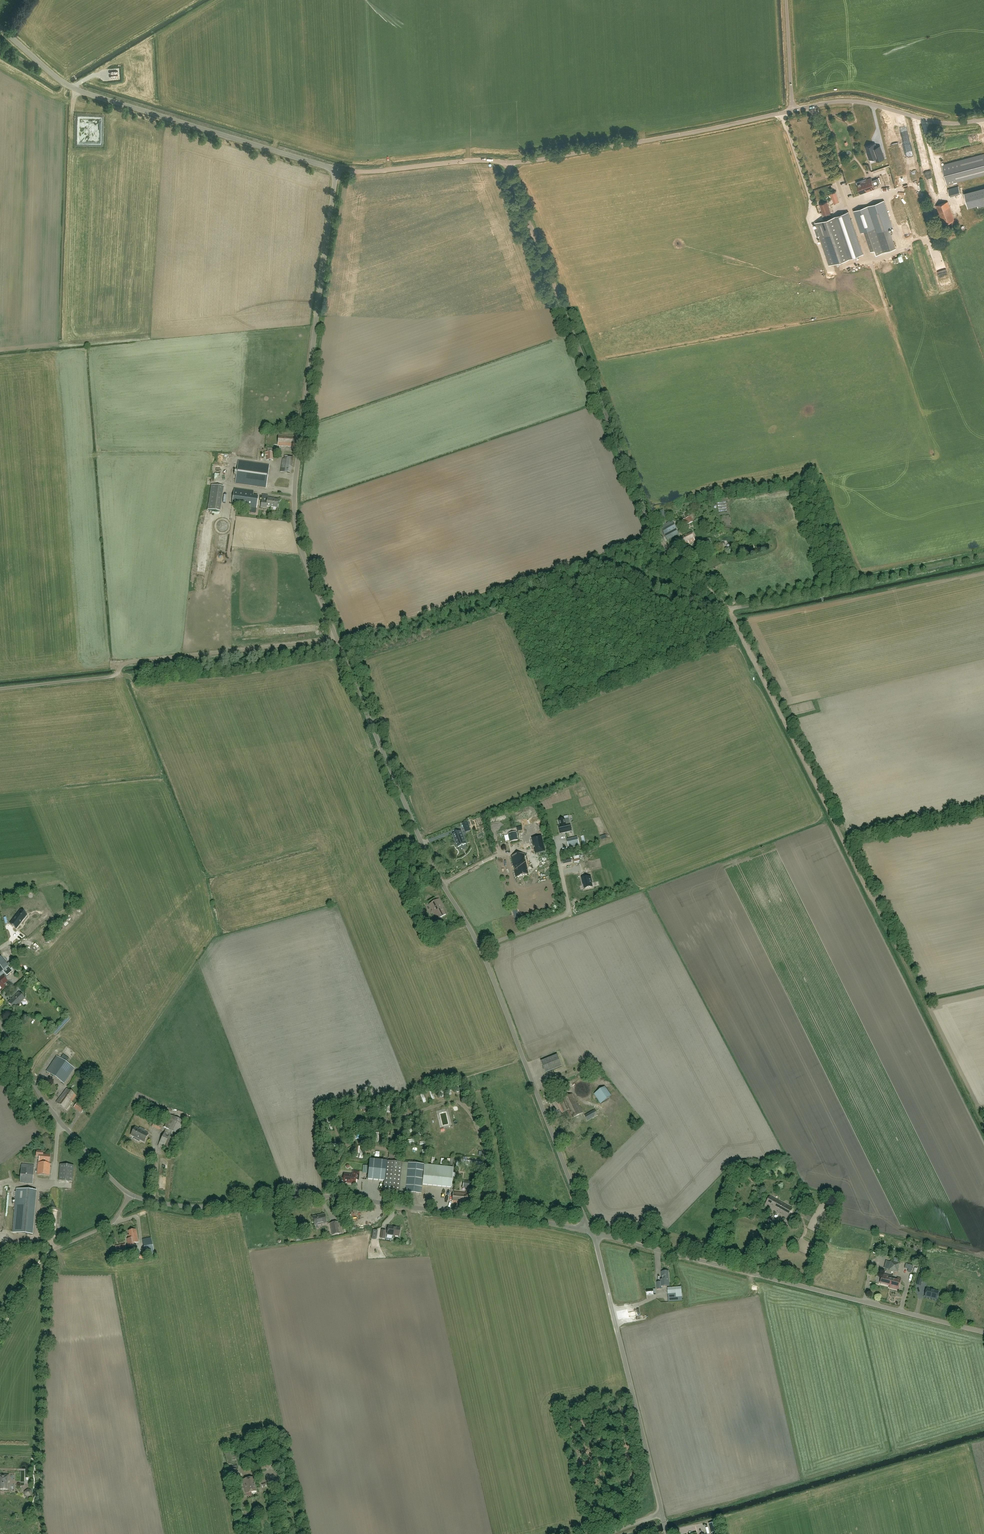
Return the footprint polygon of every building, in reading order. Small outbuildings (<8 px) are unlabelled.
[(103,144),(103,117),(79,116),(79,122),(81,122),(81,138),(79,138),(79,144),(88,144),(88,143),(93,143),(93,144),(103,144)] [(898,138),(894,118),(887,120),(891,139),(898,138)] [(877,161),(881,159),(885,158),(882,151),(880,145),(877,147),(875,143),(866,147),(868,152),(867,153),(869,159),(875,157),(877,161)] [(983,174),(983,153),(942,164),(947,184),(983,174)] [(895,158),(901,179),(908,177),(903,156),(895,158)] [(891,177),(890,169),(883,170),(884,174),(881,175),(882,179),(891,177)] [(871,178),(864,180),(862,181),(861,180),(854,182),(859,196),(866,193),(866,192),(875,188),(871,178)] [(961,193),(959,188),(959,185),(948,188),(950,196),(959,194),(961,193)] [(964,193),(968,208),(978,205),(978,207),(983,205),(983,188),(964,193)] [(877,232),(889,228),(893,227),(887,209),(884,200),(854,210),(861,232),(865,231),(871,251),(875,250),(877,254),(884,252),(877,232)] [(830,217),(828,213),(831,212),(827,201),(820,204),(823,214),(822,215),(823,219),(830,217)] [(944,224),(954,220),(948,201),(936,205),(940,217),(942,216),(944,224)] [(829,265),(862,254),(863,253),(851,219),(850,219),(848,211),(815,223),(829,265)] [(866,286),(869,296),(877,294),(874,284),(866,286)] [(294,447),(295,436),(278,435),(278,446),(294,447)] [(273,460),(273,452),(265,452),(264,456),(267,456),(267,460),(273,460)] [(291,474),(294,458),(285,456),(284,459),(283,459),(281,472),(291,474)] [(266,488),(270,465),(238,460),(235,484),(266,488)] [(220,512),(223,487),(211,485),(208,510),(220,512)] [(258,497),(253,496),(254,491),(234,489),(232,505),(256,509),(258,497)] [(277,508),(278,500),(272,499),(272,498),(268,498),(267,502),(262,501),(261,507),(266,508),(266,506),(277,508)] [(652,516),(657,525),(659,524),(660,527),(666,524),(664,521),(668,519),(663,510),(652,516)] [(684,526),(693,522),(691,517),(682,521),(684,526)] [(679,534),(673,524),(662,530),(667,540),(679,534)] [(689,544),(695,541),(691,532),(678,538),(682,546),(689,543),(689,544)] [(559,827),(560,834),(572,831),(570,824),(566,825),(565,820),(559,821),(560,826),(559,827)] [(458,847),(466,844),(461,831),(453,835),(458,847)] [(508,834),(510,842),(518,840),(516,832),(508,834)] [(534,846),(535,846),(535,849),(534,849),(535,854),(545,851),(542,835),(532,838),(534,846)] [(567,840),(568,847),(579,845),(578,837),(567,840)] [(516,877),(529,875),(526,863),(525,862),(526,862),(524,853),(511,856),(514,867),(514,868),(515,868),(516,870),(514,870),(516,877)] [(586,877),(581,878),(583,885),(584,885),(585,889),(592,888),(591,883),(592,883),(591,877),(586,878),(586,877)] [(415,891),(409,881),(402,884),(408,895),(415,891)] [(436,920),(446,914),(443,909),(443,908),(439,899),(429,904),(432,910),(432,911),(436,920)] [(18,913),(10,924),(17,929),(25,918),(22,916),(21,915),(21,916),(18,913)] [(30,937),(43,929),(41,926),(28,934),(30,937)] [(35,939),(45,933),(43,930),(33,935),(35,939)] [(6,976),(12,971),(8,966),(2,971),(6,976)] [(18,1005),(25,999),(19,992),(8,1002),(15,1009),(18,1006),(18,1005)] [(546,1073),(562,1067),(557,1055),(541,1061),(546,1073)] [(64,1084),(75,1069),(57,1056),(46,1071),(64,1084)] [(584,1096),(587,1094),(582,1086),(585,1084),(583,1082),(578,1085),(584,1096)] [(595,1095),(603,1104),(613,1097),(606,1087),(595,1095)] [(71,1102),(76,1096),(66,1089),(61,1096),(56,1102),(66,1110),(72,1102),(71,1102)] [(571,1119),(582,1113),(577,1103),(572,1094),(557,1102),(562,1113),(567,1111),(571,1119)] [(592,1118),(598,1115),(595,1110),(589,1113),(592,1118)] [(170,1115),(164,1129),(169,1131),(179,1135),(185,1122),(170,1115)] [(153,1127),(162,1130),(163,1125),(155,1122),(153,1127)] [(137,1141),(142,1129),(140,1128),(139,1130),(135,1127),(131,1135),(135,1138),(134,1139),(137,1141)] [(142,1129),(137,1141),(139,1142),(140,1140),(144,1142),(148,1134),(144,1132),(145,1131),(142,1129)] [(163,1148),(170,1133),(165,1131),(158,1146),(163,1148)] [(49,1176),(50,1164),(49,1164),(50,1155),(43,1154),(43,1151),(37,1151),(36,1156),(39,1157),(39,1161),(38,1161),(37,1175),(49,1176)] [(384,1181),(383,1190),(421,1194),(422,1185),(451,1188),(453,1168),(370,1159),(368,1179),(384,1181)] [(481,1163),(462,1160),(461,1166),(480,1168),(481,1163)] [(33,1184),(34,1165),(22,1164),(20,1183),(33,1184)] [(73,1165),(60,1164),(59,1180),(72,1181),(73,1165)] [(343,1182),(349,1182),(349,1183),(355,1183),(356,1179),(358,1179),(358,1180),(359,1172),(353,1172),(352,1175),(344,1174),(344,1178),(343,1177),(342,1178),(342,1180),(342,1181),(343,1181),(343,1182)] [(36,1191),(16,1189),(15,1201),(16,1201),(13,1233),(33,1235),(36,1191)] [(470,1205),(471,1194),(453,1192),(451,1203),(452,1203),(470,1205)] [(787,1218),(792,1208),(770,1196),(765,1206),(787,1218)] [(813,1216),(802,1210),(799,1216),(810,1222),(813,1216)] [(324,1215),(313,1217),(314,1225),(326,1223),(324,1215)] [(777,1229),(780,1223),(771,1217),(768,1223),(777,1229)] [(337,1222),(330,1224),(332,1235),(340,1234),(337,1222)] [(388,1227),(387,1234),(399,1236),(400,1228),(388,1227)] [(138,1242),(136,1229),(128,1231),(129,1235),(128,1235),(129,1238),(127,1239),(128,1246),(135,1245),(135,1243),(138,1242)] [(151,1238),(142,1240),(145,1255),(154,1254),(151,1238)] [(891,1261),(889,1270),(898,1272),(900,1263),(891,1261)] [(662,1272),(662,1279),(661,1280),(661,1282),(657,1282),(657,1289),(662,1289),(662,1286),(669,1286),(668,1271),(662,1272)] [(883,1275),(880,1283),(890,1286),(892,1279),(892,1277),(883,1275)] [(983,1285),(983,1280),(959,1275),(958,1280),(959,1281),(960,1278),(966,1279),(965,1283),(983,1287),(983,1285)] [(890,1286),(889,1288),(898,1290),(901,1279),(898,1278),(897,1280),(892,1279),(890,1286)] [(927,1289),(925,1297),(937,1300),(939,1292),(927,1289)] [(231,1480),(239,1479),(237,1465),(230,1467),(231,1470),(229,1470),(231,1480)] [(0,1475),(0,1490),(8,1490),(9,1475),(0,1475)] [(251,1492),(256,1491),(253,1478),(243,1480),(246,1494),(247,1494),(247,1496),(249,1497),(251,1497),(252,1495),(251,1492)] [(709,1524),(711,1533),(719,1532),(716,1522),(709,1524)]
